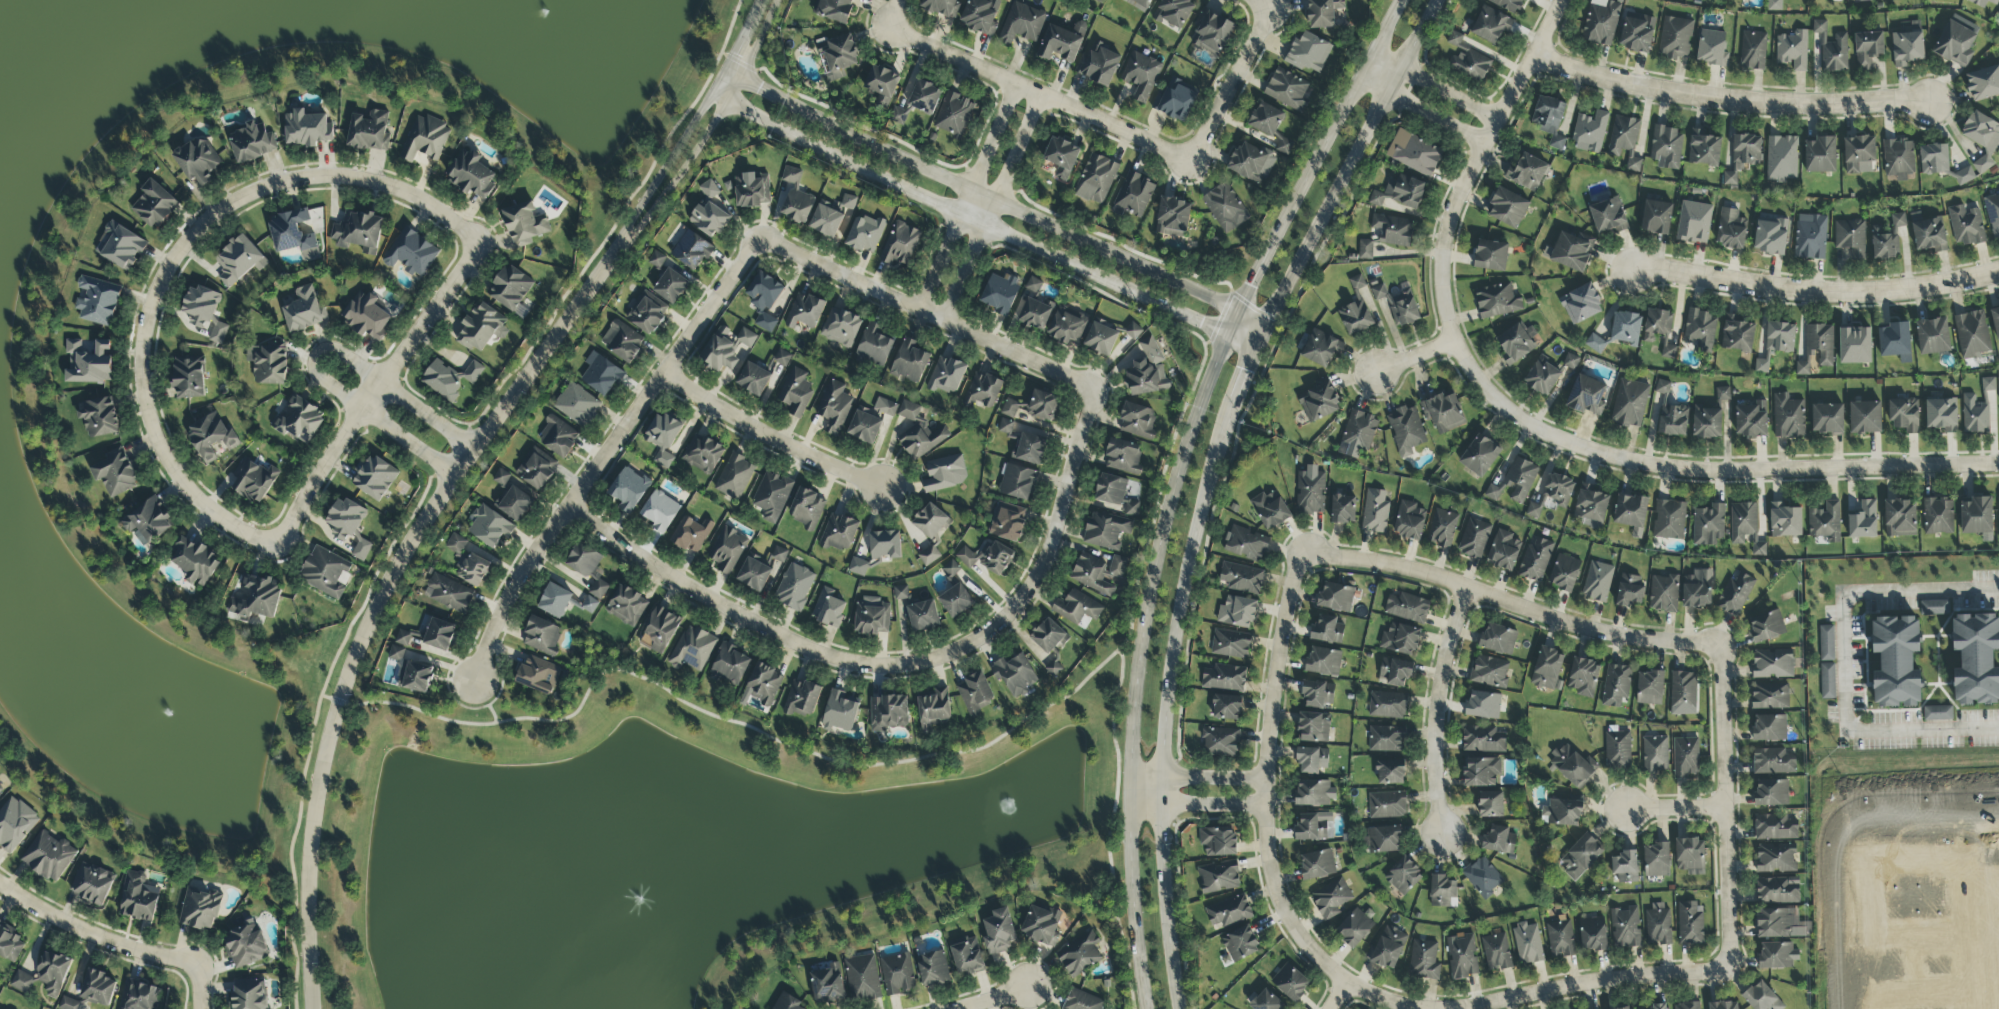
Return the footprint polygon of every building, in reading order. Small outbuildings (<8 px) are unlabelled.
[(854,0),(817,0),(813,17),(848,25),(854,0)] [(954,20),(959,6),(956,5),(957,0),(924,0),(921,8),(954,20)] [(992,0),(967,0),(960,28),(993,36),(996,24),(994,23),(1000,2),(992,0)] [(1146,14),(1153,0),(1118,0),(1146,14)] [(1154,18),(1182,31),(1194,5),(1187,2),(1187,0),(1162,0),(1154,18)] [(1334,10),(1345,10),(1344,0),(1308,0),(1309,29),(1335,28),(1334,10)] [(1518,17),(1526,0),(1485,0),(1484,1),(1518,17)] [(1621,4),(1607,0),(1591,0),(1581,40),(1610,48),(1621,4)] [(1782,0),(1768,0),(1767,11),(1782,12),(1782,0)] [(1985,8),(1986,3),(1998,6),(1998,4),(1998,0),(1967,0),(1967,3),(1985,8)] [(998,42),(1012,47),(1015,37),(1036,44),(1047,13),(1012,2),(998,42)] [(1504,30),(1509,32),(1515,21),(1484,6),(1470,33),(1495,47),(1504,30)] [(1220,57),(1235,22),(1201,9),(1195,25),(1198,26),(1190,45),(1220,57)] [(1650,54),(1655,18),(1625,13),(1619,49),(1650,54)] [(1693,21),(1663,17),(1658,57),(1688,61),(1693,21)] [(1932,53),(1965,69),(1973,52),(1969,50),(1977,34),(1948,20),(1932,53)] [(1847,33),(1834,33),(1834,43),(1826,44),(1826,21),(1813,21),(1813,46),(1820,46),(1821,72),(1848,72),(1847,33)] [(1036,57),(1050,62),(1053,55),(1073,63),(1083,38),(1049,24),(1036,57)] [(1283,63),(1302,72),(1304,67),(1319,74),(1333,45),(1299,29),(1283,63)] [(1726,33),(1700,30),(1696,63),(1727,67),(1729,54),(1724,53),(1726,33)] [(1492,57),(1460,46),(1464,36),(1451,31),(1445,47),(1453,50),(1447,69),(1483,83),(1492,57)] [(1807,31),(1794,31),(1794,36),(1777,36),(1776,64),(1793,64),(1793,72),(1807,73),(1807,31)] [(1766,33),(1742,32),(1741,71),(1765,72),(1766,33)] [(1883,33),(1855,34),(1856,72),(1872,71),(1872,56),(1883,55),(1883,33)] [(1908,68),(1908,62),(1924,61),(1923,33),(1892,34),(1893,68),(1908,68)] [(826,82),(846,78),(844,69),(859,66),(853,36),(819,42),(826,82)] [(1108,88),(1121,57),(1100,48),(1098,53),(1086,48),(1075,74),(1108,88)] [(1145,105),(1163,65),(1132,51),(1120,79),(1137,87),(1131,99),(1145,105)] [(901,76),(872,65),(863,88),(879,94),(875,103),(888,108),(901,76)] [(1965,75),(1973,103),(1998,95),(1998,65),(1965,75)] [(1263,93),(1300,116),(1312,95),(1306,91),(1309,85),(1278,66),(1263,93)] [(1198,95),(1166,80),(1152,109),(1184,124),(1198,95)] [(942,88),(916,81),(908,108),(934,115),(942,88)] [(962,140),(976,103),(947,92),(933,129),(962,140)] [(1561,152),(1565,138),(1557,136),(1566,104),(1539,96),(1531,122),(1540,125),(1538,131),(1552,135),(1548,147),(1561,152)] [(1248,128),(1275,138),(1284,112),(1257,102),(1248,128)] [(896,105),(889,120),(903,126),(910,111),(896,105)] [(333,142),(332,123),(327,123),(327,114),(305,116),(305,109),(293,109),(293,114),(285,115),(287,147),(317,146),(317,143),(333,142)] [(347,147),(388,152),(390,135),(386,134),(389,113),(370,110),(369,120),(362,119),(363,116),(352,114),(347,147)] [(1578,115),(1571,149),(1600,155),(1609,113),(1596,110),(1594,119),(1578,115)] [(1990,157),(1998,139),(1998,124),(1975,112),(1970,115),(1961,133),(1964,138),(1986,150),(1983,157),(1972,164),(1979,176),(1995,165),(1990,157)] [(417,116),(399,159),(412,164),(417,153),(438,162),(452,128),(426,116),(424,119),(417,116)] [(1640,121),(1615,116),(1607,155),(1619,157),(1621,150),(1629,152),(1626,169),(1638,171),(1640,160),(1633,159),(1640,121)] [(278,152),(272,132),(266,134),(263,124),(256,126),(255,120),(245,123),(247,128),(228,134),(237,165),(278,152)] [(1684,131),(1654,127),(1650,160),(1658,161),(1657,168),(1678,171),(1684,131)] [(1385,159),(1432,178),(1444,149),(1397,130),(1385,159)] [(1689,165),(1719,166),(1720,138),(1705,137),(1706,130),(1690,130),(1689,165)] [(191,183),(196,180),(202,188),(214,180),(209,174),(223,164),(202,135),(172,158),(191,183)] [(1724,185),(1736,186),(1737,171),(1744,171),(1744,165),(1760,166),(1761,137),(1733,136),(1732,173),(1724,173),(1724,185)] [(1766,181),(1796,182),(1798,138),(1768,137),(1766,181)] [(1836,173),(1836,137),(1815,137),(1815,142),(1805,142),(1806,173),(1836,173)] [(1875,137),(1844,138),(1845,175),(1872,174),(1871,162),(1875,162),(1875,137)] [(1068,183),(1080,147),(1050,138),(1043,161),(1058,165),(1054,178),(1068,183)] [(1288,156),(1294,144),(1281,138),(1275,150),(1288,156)] [(1227,171),(1264,186),(1276,155),(1240,140),(1227,171)] [(1914,175),(1913,140),(1884,141),(1885,182),(1907,181),(1906,175),(1914,175)] [(1920,146),(1920,175),(1948,174),(1947,145),(1920,146)] [(487,201),(495,187),(491,185),(496,174),(478,164),(483,156),(473,150),(471,154),(461,149),(447,175),(453,178),(450,184),(469,195),(470,192),(487,201)] [(1119,164),(1090,153),(1073,196),(1103,207),(1119,164)] [(1536,194),(1549,165),(1523,153),(1517,167),(1510,164),(1503,178),(1536,194)] [(803,171),(785,167),(781,182),(788,183),(780,217),(807,224),(814,196),(797,192),(803,171)] [(1959,187),(1976,179),(1970,167),(1953,175),(1959,187)] [(1156,183),(1127,172),(1111,213),(1122,217),(1124,212),(1142,219),(1156,183)] [(1419,209),(1426,182),(1390,173),(1384,194),(1372,191),(1368,205),(1381,208),(1383,200),(1419,209)] [(770,207),(769,174),(736,175),(736,207),(770,207)] [(180,202),(150,179),(141,191),(144,193),(131,211),(157,232),(180,202)] [(688,223),(715,241),(731,216),(711,203),(720,190),(707,181),(699,192),(706,197),(688,223)] [(1226,182),(1201,199),(1226,235),(1251,218),(1226,182)] [(1519,229),(1530,200),(1496,187),(1485,217),(1519,229)] [(1993,240),(1998,238),(1998,193),(1983,197),(1993,240)] [(858,199),(844,194),(840,207),(854,211),(858,199)] [(1185,238),(1190,201),(1160,197),(1155,234),(1185,238)] [(1588,207),(1598,238),(1628,228),(1618,197),(1588,207)] [(1640,232),(1668,236),(1673,205),(1645,200),(1640,232)] [(502,210),(514,249),(533,244),(531,239),(551,233),(545,214),(537,217),(532,201),(502,210)] [(1677,242),(1708,245),(1712,205),(1681,202),(1677,242)] [(835,239),(844,214),(817,205),(809,230),(835,239)] [(1986,242),(1979,208),(1965,211),(1964,205),(1948,208),(1955,248),(1986,242)] [(1744,250),(1747,220),(1738,219),(1739,210),(1721,208),(1716,247),(1744,250)] [(276,254),(300,248),(303,262),(320,259),(315,235),(302,238),(299,224),(308,222),(306,210),(268,218),(276,254)] [(376,257),(384,218),(370,215),(370,216),(345,211),(342,226),(333,224),(329,245),(349,248),(349,245),(363,248),(362,254),(376,257)] [(1873,260),(1898,259),(1897,227),(1906,227),(1905,214),(1891,214),(1892,230),(1884,230),(1884,226),(1871,226),(1873,260)] [(1825,260),(1827,216),(1797,215),(1795,259),(1825,260)] [(1378,244),(1410,247),(1413,220),(1372,216),(1370,235),(1379,236),(1378,244)] [(856,217),(845,245),(873,256),(887,221),(877,217),(875,221),(866,217),(864,220),(856,217)] [(1784,257),(1789,223),(1757,218),(1752,252),(1784,257)] [(1947,252),(1943,218),(1912,222),(1915,252),(1936,249),(1936,253),(1947,252)] [(93,252),(130,273),(148,242),(111,221),(93,252)] [(879,262),(891,266),(893,261),(907,267),(922,232),(896,221),(879,262)] [(1853,260),(1865,260),(1864,221),(1834,222),(1835,250),(1852,249),(1853,260)] [(441,250),(404,227),(382,263),(393,270),(398,262),(406,267),(404,270),(422,280),(441,250)] [(669,256),(698,273),(714,247),(686,229),(669,256)] [(1553,250),(1546,247),(1542,259),(1584,273),(1594,242),(1560,230),(1553,250)] [(254,268),(259,273),(270,263),(243,234),(214,260),(224,271),(216,277),(228,290),(254,268)] [(1473,268),(1504,273),(1509,245),(1478,240),(1473,268)] [(1372,260),(1373,241),(1359,241),(1358,260),(1372,260)] [(517,313),(533,278),(503,264),(487,298),(517,313)] [(762,270),(786,287),(770,310),(766,307),(762,312),(778,321),(772,334),(754,324),(759,315),(757,313),(759,309),(750,302),(754,298),(746,292),(762,270)] [(979,303),(1007,316),(1023,281),(1006,274),(1003,279),(991,274),(979,303)] [(1354,292),(1366,286),(1361,275),(1349,280),(1354,292)] [(78,320),(111,328),(121,286),(80,276),(77,290),(85,292),(83,299),(77,297),(74,310),(81,312),(78,320)] [(1043,283),(1030,277),(1024,290),(1029,292),(1017,322),(1043,333),(1054,306),(1036,299),(1043,283)] [(1481,321),(1524,310),(1521,299),(1514,300),(1509,282),(1474,291),(1481,321)] [(1559,298),(1572,327),(1604,312),(1591,283),(1559,298)] [(289,334),(323,325),(313,284),(294,289),(298,304),(282,307),(289,334)] [(1420,320),(1411,290),(1388,297),(1384,284),(1371,288),(1374,301),(1387,297),(1396,328),(1420,320)] [(192,316),(189,325),(209,331),(220,293),(199,287),(198,290),(189,287),(181,313),(192,316)] [(381,343),(390,329),(386,326),(392,317),(375,305),(378,301),(359,289),(342,317),(346,319),(343,324),(364,338),(366,334),(381,343)] [(670,310),(645,291),(625,318),(650,337),(670,310)] [(785,323),(799,293),(809,298),(810,295),(827,302),(815,328),(813,329),(808,327),(807,325),(798,321),(795,328),(792,329),(786,326),(785,323)] [(1349,337),(1375,326),(1363,299),(1337,311),(1349,337)] [(455,341),(481,356),(493,335),(500,340),(511,321),(478,302),(455,341)] [(842,312),(832,308),(821,335),(826,337),(827,339),(831,341),(834,341),(843,345),(843,347),(848,349),(850,348),(851,349),(864,321),(860,319),(861,317),(843,310),(842,312)] [(1998,341),(1998,308),(1990,310),(1996,341),(1998,341)] [(1080,346),(1088,318),(1055,309),(1048,338),(1080,346)] [(1643,343),(1653,344),(1655,334),(1670,336),(1673,314),(1647,310),(1643,343)] [(1683,342),(1699,344),(1698,353),(1712,355),(1718,315),(1688,311),(1683,342)] [(1991,352),(1984,311),(1954,316),(1962,361),(1981,358),(1980,354),(1991,352)] [(1638,348),(1641,315),(1614,313),(1611,341),(1629,342),(1629,347),(1638,348)] [(1756,322),(1725,317),(1720,349),(1751,354),(1756,322)] [(1920,356),(1951,353),(1947,319),(1916,322),(1920,356)] [(229,326),(216,321),(208,341),(222,346),(229,326)] [(599,344),(632,366),(642,351),(637,349),(643,340),(615,321),(599,344)] [(883,370),(895,342),(877,334),(880,326),(869,322),(854,358),(883,370)] [(1109,357),(1119,333),(1093,322),(1083,346),(1109,357)] [(1495,340),(1505,354),(1501,357),(1509,368),(1537,348),(1530,339),(1536,335),(1530,327),(1525,331),(1518,323),(1495,340)] [(1755,373),(1768,374),(1770,352),(1794,353),(1795,324),(1767,323),(1765,360),(1756,359),(1755,373)] [(1879,329),(1879,357),(1910,357),(1909,323),(1888,324),(1888,329),(1879,329)] [(1136,340),(1142,330),(1132,324),(1126,335),(1136,340)] [(733,371),(741,360),(735,356),(736,354),(736,350),(738,346),(737,346),(740,342),(751,349),(758,336),(744,327),(734,343),(727,338),(730,333),(730,329),(725,326),(721,326),(700,357),(707,362),(705,365),(713,370),(714,369),(720,373),(724,366),(727,368),(727,367),(733,371)] [(1810,376),(1810,356),(1817,356),(1817,367),(1833,367),(1833,326),(1805,326),(1806,363),(1796,363),(1796,376),(1810,376)] [(1871,364),(1871,327),(1840,327),(1840,364),(1871,364)] [(1345,343),(1312,329),(1300,358),(1327,369),(1333,354),(1339,356),(1345,343)] [(1584,345),(1600,355),(1607,344),(1592,334),(1584,345)] [(1131,397),(1151,394),(1156,392),(1171,390),(1171,387),(1164,372),(1163,369),(1161,362),(1164,361),(1153,336),(1140,342),(1142,356),(1125,364),(1129,389),(1130,389),(1131,397)] [(906,337),(919,342),(916,349),(920,350),(932,354),(919,384),(917,383),(916,384),(909,381),(910,379),(900,375),(898,378),(889,374),(906,337)] [(65,383),(112,384),(112,354),(111,354),(111,341),(96,341),(96,354),(81,354),(81,341),(68,340),(67,364),(76,364),(76,371),(65,371),(65,383)] [(254,385),(286,385),(287,345),(246,345),(246,364),(254,364),(254,385)] [(1661,358),(1674,360),(1677,348),(1664,345),(1661,358)] [(761,397),(773,375),(768,372),(774,361),(786,367),(793,355),(780,348),(775,357),(773,356),(765,370),(749,361),(737,383),(743,386),(742,387),(748,390),(747,391),(754,395),(754,394),(761,397)] [(580,379),(606,399),(625,374),(594,350),(584,363),(589,367),(580,379)] [(927,386),(954,398),(967,367),(940,355),(927,386)] [(177,399),(205,398),(204,358),(173,359),(174,389),(177,389),(177,399)] [(1563,373),(1539,358),(1522,383),(1546,398),(1563,373)] [(420,382),(453,404),(459,395),(456,393),(461,386),(455,382),(459,375),(435,359),(420,382)] [(485,369),(473,360),(461,378),(473,386),(485,369)] [(800,419),(814,392),(809,390),(812,384),(805,380),(809,373),(794,366),(777,399),(785,403),(790,406),(792,402),(794,403),(789,413),(800,419)] [(1003,383),(976,371),(962,404),(972,409),(975,403),(992,410),(1003,383)] [(1565,407),(1584,415),(1585,411),(1600,417),(1605,403),(1602,402),(1608,386),(1577,374),(1565,407)] [(1982,392),(1995,391),(1995,378),(1981,379),(1982,392)] [(838,437),(851,407),(850,407),(854,398),(843,393),(846,385),(831,379),(816,412),(817,413),(816,414),(829,420),(830,418),(831,418),(825,432),(838,437)] [(1610,422),(1640,429),(1650,386),(1621,379),(1610,422)] [(1670,382),(1657,381),(1655,394),(1664,395),(1659,434),(1686,437),(1689,408),(1667,406),(1670,382)] [(603,404),(570,382),(552,407),(586,430),(603,404)] [(1310,425),(1342,410),(1328,382),(1297,396),(1310,425)] [(1716,388),(1717,401),(1730,400),(1729,387),(1716,388)] [(1054,422),(1060,396),(1031,389),(1024,415),(1054,422)] [(270,428),(286,437),(288,434),(307,446),(327,415),(293,393),(285,405),(270,428)] [(1454,394),(1444,398),(1442,394),(1419,404),(1428,425),(1433,423),(1439,436),(1467,424),(1454,394)] [(1805,438),(1804,401),(1788,401),(1788,394),(1773,394),(1774,438),(1805,438)] [(1989,403),(1976,403),(1975,394),(1962,394),(1963,434),(1989,433),(1989,403)] [(119,434),(113,397),(80,402),(85,439),(119,434)] [(874,445),(883,421),(879,418),(881,413),(894,418),(899,405),(879,397),(874,410),(877,412),(875,417),(867,414),(869,409),(860,406),(848,433),(860,439),(860,440),(867,443),(867,442),(874,445)] [(1019,403),(1006,398),(1000,414),(1014,419),(1019,403)] [(1957,434),(1957,399),(1926,400),(1926,429),(1944,429),(1944,434),(1957,434)] [(1889,400),(1890,429),(1905,429),(1905,435),(1919,435),(1918,400),(1889,400)] [(951,437),(945,426),(932,435),(926,427),(928,421),(918,418),(921,407),(902,401),(897,417),(918,424),(902,434),(899,443),(913,463),(951,437)] [(1150,431),(1156,410),(1126,402),(1118,432),(1154,441),(1156,432),(1150,431)] [(1850,403),(1851,435),(1881,434),(1881,402),(1850,403)] [(1844,405),(1813,404),(1812,433),(1843,434),(1844,405)] [(1736,405),(1736,438),(1767,437),(1766,405),(1736,405)] [(1427,444),(1415,406),(1387,415),(1400,460),(1414,455),(1411,448),(1427,444)] [(1722,409),(1694,408),(1693,438),(1721,439),(1722,409)] [(1370,452),(1379,419),(1349,411),(1338,454),(1358,460),(1361,450),(1370,452)] [(683,425),(657,412),(643,441),(660,448),(653,463),(669,470),(675,456),(669,454),(683,425)] [(241,445),(232,428),(227,431),(217,413),(185,430),(205,466),(218,459),(211,447),(222,441),(228,452),(241,445)] [(538,442),(565,460),(575,445),(573,443),(580,433),(550,413),(543,422),(549,426),(538,442)] [(1014,423),(1002,419),(997,432),(1009,437),(1014,423)] [(1048,436),(1021,430),(1014,460),(1041,466),(1048,436)] [(680,461),(710,477),(726,449),(696,433),(680,461)] [(1458,462),(1481,479),(1503,451),(1479,433),(1458,462)] [(1137,475),(1144,447),(1110,439),(1104,467),(1137,475)] [(559,463),(532,447),(515,476),(541,492),(559,463)] [(89,468),(96,484),(102,481),(110,499),(143,485),(132,461),(129,462),(125,452),(89,468)] [(714,490),(739,502),(756,465),(731,453),(714,490)] [(925,463),(929,480),(922,481),(925,493),(968,483),(962,454),(925,463)] [(351,485),(379,503),(400,473),(372,455),(366,463),(361,460),(353,472),(358,475),(351,485)] [(231,489),(258,507),(281,472),(270,465),(266,471),(244,457),(232,476),(237,479),(231,489)] [(1539,467),(1513,457),(1501,489),(1490,485),(1488,491),(1492,492),(1489,499),(1497,502),(1504,485),(1513,489),(1509,499),(1524,505),(1539,467)] [(1037,470),(1004,465),(999,495),(1033,500),(1037,470)] [(651,482),(624,466),(608,494),(621,503),(618,508),(631,516),(651,482)] [(506,485),(509,473),(498,470),(495,482),(506,485)] [(794,482),(765,471),(752,506),(765,511),(761,520),(777,526),(794,482)] [(1323,515),(1325,473),(1298,472),(1297,514),(1323,515)] [(1548,473),(1540,506),(1529,503),(1525,516),(1539,520),(1543,504),(1567,510),(1575,480),(1548,473)] [(1128,480),(1100,474),(1093,505),(1137,516),(1140,504),(1123,500),(1128,480)] [(1601,532),(1611,493),(1581,486),(1573,517),(1584,520),(1582,527),(1601,532)] [(799,488),(787,519),(814,531),(827,500),(799,488)] [(1362,532),(1386,534),(1389,503),(1385,502),(1386,491),(1366,489),(1362,532)] [(640,516),(653,523),(650,529),(664,536),(682,505),(654,490),(640,516)] [(1269,532),(1292,517),(1275,491),(1266,497),(1263,492),(1249,502),(1269,532)] [(1641,540),(1649,500),(1619,494),(1613,524),(1632,528),(1630,538),(1641,540)] [(1355,524),(1356,497),(1333,496),(1332,523),(1355,524)] [(1993,542),(1991,496),(1971,496),(1971,502),(1961,503),(1961,535),(1982,534),(1982,542),(1993,542)] [(364,563),(373,544),(356,535),(367,511),(338,497),(325,523),(335,528),(331,536),(345,542),(349,535),(359,539),(350,556),(364,563)] [(1953,535),(1953,499),(1923,499),(1924,535),(1953,535)] [(173,526),(153,500),(120,526),(128,536),(132,533),(144,549),(173,526)] [(1415,509),(1416,503),(1401,500),(1394,536),(1421,542),(1427,511),(1415,509)] [(1877,538),(1876,500),(1860,500),(1860,516),(1848,516),(1849,538),(1877,538)] [(987,534),(1017,544),(1028,511),(997,501),(987,534)] [(1684,540),(1686,502),(1656,501),(1654,539),(1684,540)] [(1808,510),(1809,538),(1826,537),(1827,544),(1840,544),(1839,501),(1825,501),(1825,510),(1808,510)] [(1885,536),(1916,535),(1915,501),(1884,502),(1885,536)] [(911,524),(931,541),(949,519),(929,502),(911,524)] [(508,540),(516,527),(481,503),(469,521),(473,523),(467,532),(494,550),(503,537),(508,540)] [(1801,508),(1784,509),(1783,503),(1770,503),(1771,538),(1802,537),(1801,508)] [(1725,505),(1714,504),(1714,510),(1694,509),(1693,546),(1716,546),(1716,540),(1724,540),(1725,505)] [(1757,504),(1730,504),(1731,545),(1744,545),(1744,536),(1752,536),(1753,556),(1766,556),(1766,543),(1758,543),(1757,504)] [(1459,515),(1435,509),(1426,543),(1450,550),(1459,515)] [(1133,521),(1090,511),(1083,544),(1117,552),(1121,533),(1130,535),(1133,521)] [(847,556),(860,524),(832,512),(819,544),(847,556)] [(697,557),(715,524),(706,519),(702,526),(685,516),(670,542),(697,557)] [(1491,525),(1467,519),(1458,555),(1482,561),(1491,525)] [(1222,550),(1259,565),(1270,540),(1233,525),(1222,550)] [(749,539),(724,526),(707,559),(720,565),(717,571),(729,577),(749,539)] [(1521,542),(1512,540),(1514,534),(1496,529),(1487,564),(1514,571),(1521,542)] [(869,533),(870,565),(881,564),(881,559),(901,558),(900,532),(869,533)] [(468,541),(453,534),(446,548),(461,555),(468,541)] [(188,573),(185,580),(205,590),(221,558),(197,546),(197,545),(180,536),(173,551),(176,553),(170,564),(188,573)] [(1541,584),(1554,544),(1536,538),(1533,548),(1527,546),(1518,577),(1541,584)] [(1002,577),(1014,551),(986,539),(979,556),(961,548),(956,560),(973,567),(974,564),(1002,577)] [(589,595),(602,601),(609,585),(599,581),(603,571),(597,569),(603,555),(576,543),(565,568),(595,580),(589,595)] [(337,601),(355,566),(315,545),(297,580),(337,601)] [(917,556),(926,568),(941,557),(933,545),(917,556)] [(784,564),(788,552),(774,547),(770,559),(784,564)] [(453,577),(480,589),(492,563),(472,554),(469,559),(462,556),(453,577)] [(1069,579),(1111,599),(1117,586),(1110,583),(1113,576),(1120,579),(1128,561),(1115,555),(1109,568),(1080,554),(1069,579)] [(1571,593),(1582,563),(1558,554),(1547,584),(1571,593)] [(772,566),(746,557),(737,583),(763,592),(772,566)] [(863,578),(869,564),(853,557),(847,571),(863,578)] [(952,578),(961,569),(951,560),(943,569),(952,578)] [(1607,603),(1614,567),(1589,562),(1582,598),(1607,603)] [(800,613),(816,575),(789,563),(773,601),(800,613)] [(1264,571),(1222,563),(1219,582),(1228,584),(1227,589),(1260,596),(1264,571)] [(1684,576),(1683,607),(1712,608),(1713,571),(1693,570),(1693,576),(1684,576)] [(1755,580),(1738,572),(1734,581),(1729,578),(1716,608),(1739,618),(1755,580)] [(273,620),(282,583),(244,573),(238,599),(231,598),(226,617),(249,623),(251,614),(273,620)] [(465,615),(475,590),(433,573),(423,598),(465,615)] [(1632,603),(1641,604),(1645,578),(1621,574),(1615,606),(1631,608),(1632,603)] [(1651,575),(1650,611),(1677,612),(1678,577),(1651,575)] [(561,620),(573,594),(550,582),(537,608),(561,620)] [(951,620),(975,606),(962,583),(938,597),(951,620)] [(1318,608),(1351,612),(1354,587),(1321,583),(1318,608)] [(604,612),(633,630),(650,601),(621,584),(604,612)] [(832,598),(834,591),(822,587),(811,619),(838,629),(847,604),(832,598)] [(908,600),(908,587),(894,587),(894,600),(908,600)] [(1050,611),(1083,630),(1089,620),(1095,623),(1104,608),(1072,589),(1064,602),(1057,598),(1050,611)] [(1431,602),(1400,593),(1399,599),(1388,596),(1383,613),(1424,625),(1431,602)] [(593,615),(599,602),(587,596),(581,609),(593,615)] [(1257,601),(1226,596),(1225,607),(1219,606),(1217,624),(1253,629),(1257,601)] [(878,635),(878,633),(889,633),(890,604),(881,603),(881,598),(858,597),(856,634),(878,635)] [(913,633),(940,628),(934,600),(907,606),(913,633)] [(1949,601),(1921,602),(1921,616),(1949,615),(1949,601)] [(661,657),(683,620),(657,605),(645,626),(648,628),(639,644),(661,657)] [(1755,644),(1786,635),(1779,610),(1748,619),(1755,644)] [(1345,625),(1336,624),(1337,618),(1314,614),(1310,640),(1341,645),(1345,625)] [(1972,616),(1952,617),(1953,652),(1961,651),(1961,670),(1954,670),(1955,705),(1977,705),(1977,704),(1998,703),(1998,669),(1993,669),(1992,651),(1998,651),(1998,616),(1972,616)] [(423,644),(449,653),(458,626),(432,617),(423,644)] [(554,657),(563,627),(531,617),(522,647),(554,657)] [(1062,647),(1071,638),(1047,617),(1028,638),(1048,656),(1058,644),(1062,647)] [(1872,672),(1873,708),(1901,707),(1901,706),(1921,706),(1920,671),(1913,671),(1912,653),(1919,653),(1918,617),(1899,618),(1871,619),(1873,654),(1880,654),(1881,672),(1872,672)] [(1379,648),(1414,658),(1422,631),(1391,623),(1388,633),(1383,632),(1379,648)] [(668,665),(680,671),(683,665),(702,674),(718,639),(686,624),(668,665)] [(1517,631),(1485,624),(1480,649),(1512,656),(1517,631)] [(1819,626),(1820,662),(1834,662),(1834,626),(1819,626)] [(395,644),(409,647),(411,632),(398,630),(395,644)] [(1247,660),(1251,635),(1214,630),(1211,655),(1247,660)] [(753,658),(723,645),(708,678),(737,692),(753,658)] [(389,659),(402,662),(405,649),(392,646),(389,659)] [(1305,672),(1338,678),(1343,653),(1310,646),(1305,672)] [(1565,654),(1540,647),(1530,685),(1555,692),(1565,654)] [(1753,679),(1793,678),(1793,650),(1752,652),(1753,679)] [(1013,701),(1028,693),(1026,689),(1039,682),(1023,653),(1007,662),(1005,658),(989,667),(998,683),(1002,680),(1013,701)] [(514,682),(550,697),(562,669),(526,654),(514,682)] [(1508,680),(1506,679),(1508,661),(1474,656),(1470,684),(1506,689),(1508,680)] [(1573,658),(1567,687),(1577,689),(1576,696),(1593,700),(1600,664),(1573,658)] [(1043,669),(1054,679),(1063,669),(1052,659),(1043,669)] [(1379,686),(1409,688),(1411,661),(1381,659),(1379,686)] [(429,693),(433,667),(408,662),(403,689),(429,693)] [(740,704),(746,707),(750,697),(762,701),(760,706),(770,710),(783,677),(774,674),(776,669),(756,662),(740,704)] [(1201,687),(1244,693),(1247,669),(1214,664),(1213,671),(1204,669),(1201,687)] [(1821,700),(1835,700),(1834,664),(1821,664),(1821,700)] [(1627,700),(1632,668),(1607,665),(1602,706),(1620,709),(1622,699),(1627,700)] [(1662,706),(1664,673),(1638,671),(1637,705),(1662,706)] [(955,685),(970,719),(981,714),(979,709),(996,701),(983,673),(955,685)] [(1696,716),(1698,674),(1672,673),(1670,715),(1696,716)] [(783,710),(811,720),(822,689),(794,679),(783,710)] [(1324,705),(1333,705),(1333,693),(1326,693),(1326,683),(1305,681),(1303,708),(1324,709),(1324,705)] [(1789,709),(1788,684),(1752,685),(1752,710),(1789,709)] [(917,698),(921,734),(932,733),(931,726),(952,723),(947,688),(935,690),(935,696),(917,698)] [(843,692),(831,689),(821,727),(852,735),(860,703),(842,699),(843,692)] [(1466,716),(1498,721),(1501,696),(1470,691),(1466,716)] [(1406,719),(1407,694),(1370,693),(1369,718),(1406,719)] [(870,697),(871,733),(887,732),(887,727),(908,727),(907,696),(870,697)] [(1214,719),(1241,720),(1242,697),(1212,696),(1212,711),(1215,712),(1214,719)] [(1923,707),(1924,721),(1952,721),(1952,707),(1923,707)] [(1298,742),(1329,743),(1330,715),(1299,713),(1298,742)] [(1753,716),(1754,742),(1786,742),(1786,715),(1753,716)] [(1369,752),(1401,752),(1402,741),(1406,741),(1406,728),(1369,727),(1369,752)] [(1505,753),(1506,734),(1496,733),(1496,727),(1464,727),(1463,752),(1505,753)] [(1238,729),(1202,729),(1202,756),(1238,757),(1238,729)] [(1630,733),(1605,733),(1606,769),(1631,768),(1630,733)] [(1667,737),(1642,738),(1643,773),(1668,772),(1667,737)] [(1674,778),(1699,777),(1698,738),(1673,739),(1674,778)] [(1578,791),(1596,772),(1565,743),(1548,762),(1578,791)] [(1318,775),(1319,769),(1328,769),(1328,750),(1298,749),(1298,774),(1318,775)] [(1796,774),(1795,749),(1752,750),(1753,775),(1796,774)] [(1496,786),(1495,776),(1501,776),(1500,758),(1463,760),(1464,787),(1496,786)] [(1405,762),(1377,761),(1377,784),(1404,785),(1405,762)] [(1296,806),(1329,807),(1329,800),(1335,800),(1336,789),(1330,789),(1330,782),(1296,781),(1296,806)] [(1755,806),(1788,807),(1788,781),(1755,781),(1755,806)] [(1369,794),(1369,819),(1407,818),(1406,792),(1369,794)] [(1504,793),(1479,792),(1479,818),(1503,818),(1504,793)] [(40,818),(12,796),(0,810),(0,848),(10,856),(40,818)] [(1549,800),(1549,807),(1542,807),(1542,817),(1548,817),(1548,826),(1577,826),(1577,819),(1583,819),(1583,801),(1549,800)] [(1333,813),(1300,814),(1300,823),(1295,824),(1295,841),(1333,840),(1333,813)] [(1755,840),(1797,840),(1797,821),(1787,821),(1787,815),(1755,816),(1755,840)] [(1514,855),(1516,835),(1508,834),(1509,828),(1491,826),(1490,835),(1483,834),(1481,851),(1514,855)] [(1368,853),(1401,852),(1400,827),(1367,828),(1368,853)] [(1200,846),(1205,846),(1205,857),(1237,856),(1236,828),(1199,829),(1200,846)] [(57,885),(77,852),(41,829),(20,863),(57,885)] [(1604,851),(1585,834),(1556,866),(1575,883),(1604,851)] [(1704,876),(1705,840),(1676,839),(1676,871),(1688,871),(1688,876),(1704,876)] [(1670,877),(1669,844),(1644,845),(1645,878),(1670,877)] [(1757,873),(1797,872),(1796,845),(1757,846),(1757,873)] [(1335,877),(1332,851),(1300,855),(1303,880),(1335,877)] [(1611,858),(1612,876),(1618,876),(1618,884),(1638,883),(1637,851),(1620,852),(1620,858),(1611,858)] [(1424,876),(1404,856),(1383,879),(1404,898),(1424,876)] [(1485,900),(1505,881),(1481,856),(1462,875),(1485,900)] [(1241,888),(1236,861),(1197,868),(1202,896),(1241,888)] [(69,894),(104,907),(115,876),(80,863),(69,894)] [(154,923),(160,889),(144,886),(146,875),(127,871),(118,916),(154,923)] [(1447,876),(1431,875),(1431,907),(1457,908),(1457,882),(1447,881),(1447,876)] [(1756,904),(1799,903),(1799,878),(1756,879),(1756,904)] [(1310,893),(1323,922),(1341,915),(1338,906),(1353,900),(1344,879),(1310,893)] [(179,924),(213,933),(222,897),(187,889),(179,924)] [(1253,919),(1246,895),(1205,907),(1210,927),(1222,923),(1223,927),(1253,919)] [(1678,904),(1679,945),(1703,944),(1702,903),(1678,904)] [(1030,906),(1022,933),(1030,935),(1028,940),(1055,949),(1059,934),(1055,933),(1061,915),(1030,906)] [(1647,945),(1671,945),(1670,906),(1651,906),(1651,911),(1646,911),(1647,945)] [(988,956),(1012,950),(1010,943),(1017,941),(1008,907),(992,912),(994,918),(983,920),(988,938),(984,939),(988,956)] [(1611,909),(1613,949),(1641,948),(1638,907),(1611,909)] [(1334,932),(1353,949),(1376,925),(1357,908),(1334,932)] [(1758,939),(1808,937),(1808,922),(1798,923),(1798,909),(1757,910),(1758,939)] [(1607,951),(1605,918),(1580,919),(1581,952),(1607,951)] [(26,943),(13,936),(16,930),(0,921),(0,956),(15,964),(26,943)] [(1576,955),(1569,921),(1545,925),(1552,960),(1576,955)] [(230,931),(232,937),(224,939),(233,969),(269,959),(258,923),(230,931)] [(1512,927),(1520,966),(1544,962),(1536,925),(1527,927),(1527,924),(1512,927)] [(1233,964),(1260,951),(1248,926),(1221,939),(1233,964)] [(1394,971),(1408,934),(1385,926),(1377,948),(1370,946),(1365,960),(1394,971)] [(1100,943),(1092,931),(1054,955),(1070,980),(1102,960),(1094,946),(1100,943)] [(1513,968),(1504,933),(1479,939),(1487,972),(1499,969),(1500,972),(1513,968)] [(1478,977),(1473,935),(1447,938),(1451,979),(1478,977)] [(949,944),(959,979),(986,971),(976,937),(949,944)] [(1437,943),(1412,940),(1408,978),(1439,981),(1441,965),(1435,964),(1437,943)] [(1759,944),(1760,970),(1793,969),(1792,962),(1799,961),(1799,950),(1792,951),(1792,943),(1759,944)] [(950,981),(943,950),(916,957),(923,987),(950,981)] [(58,1001),(73,961),(45,951),(35,978),(16,971),(10,988),(30,996),(35,983),(47,987),(44,996),(58,1001)] [(887,997),(917,991),(909,952),(879,958),(887,997)] [(882,997),(874,955),(844,960),(852,1003),(882,997)] [(1312,985),(1287,963),(1270,982),(1294,1004),(1312,985)] [(810,971),(815,1005),(845,1000),(840,967),(810,971)] [(79,1000),(109,1008),(117,982),(106,978),(107,974),(88,969),(79,1000)] [(162,988),(125,980),(119,1008),(157,1008),(162,988)] [(1752,1008),(1785,1008),(1786,1008),(1760,980),(1742,997),(1752,1008)] [(265,981),(231,982),(232,1008),(266,1008),(265,981)] [(1107,1002),(1071,988),(1062,1008),(1104,1008),(1107,1002)] [(1265,988),(1249,1006),(1252,1008),(1284,1008),(1286,1007),(1265,988)] [(800,1008),(802,1002),(781,992),(773,1008),(802,1008),(800,1008)] [(59,1008),(85,1008),(86,1006),(63,997),(58,1008),(59,1008)]
